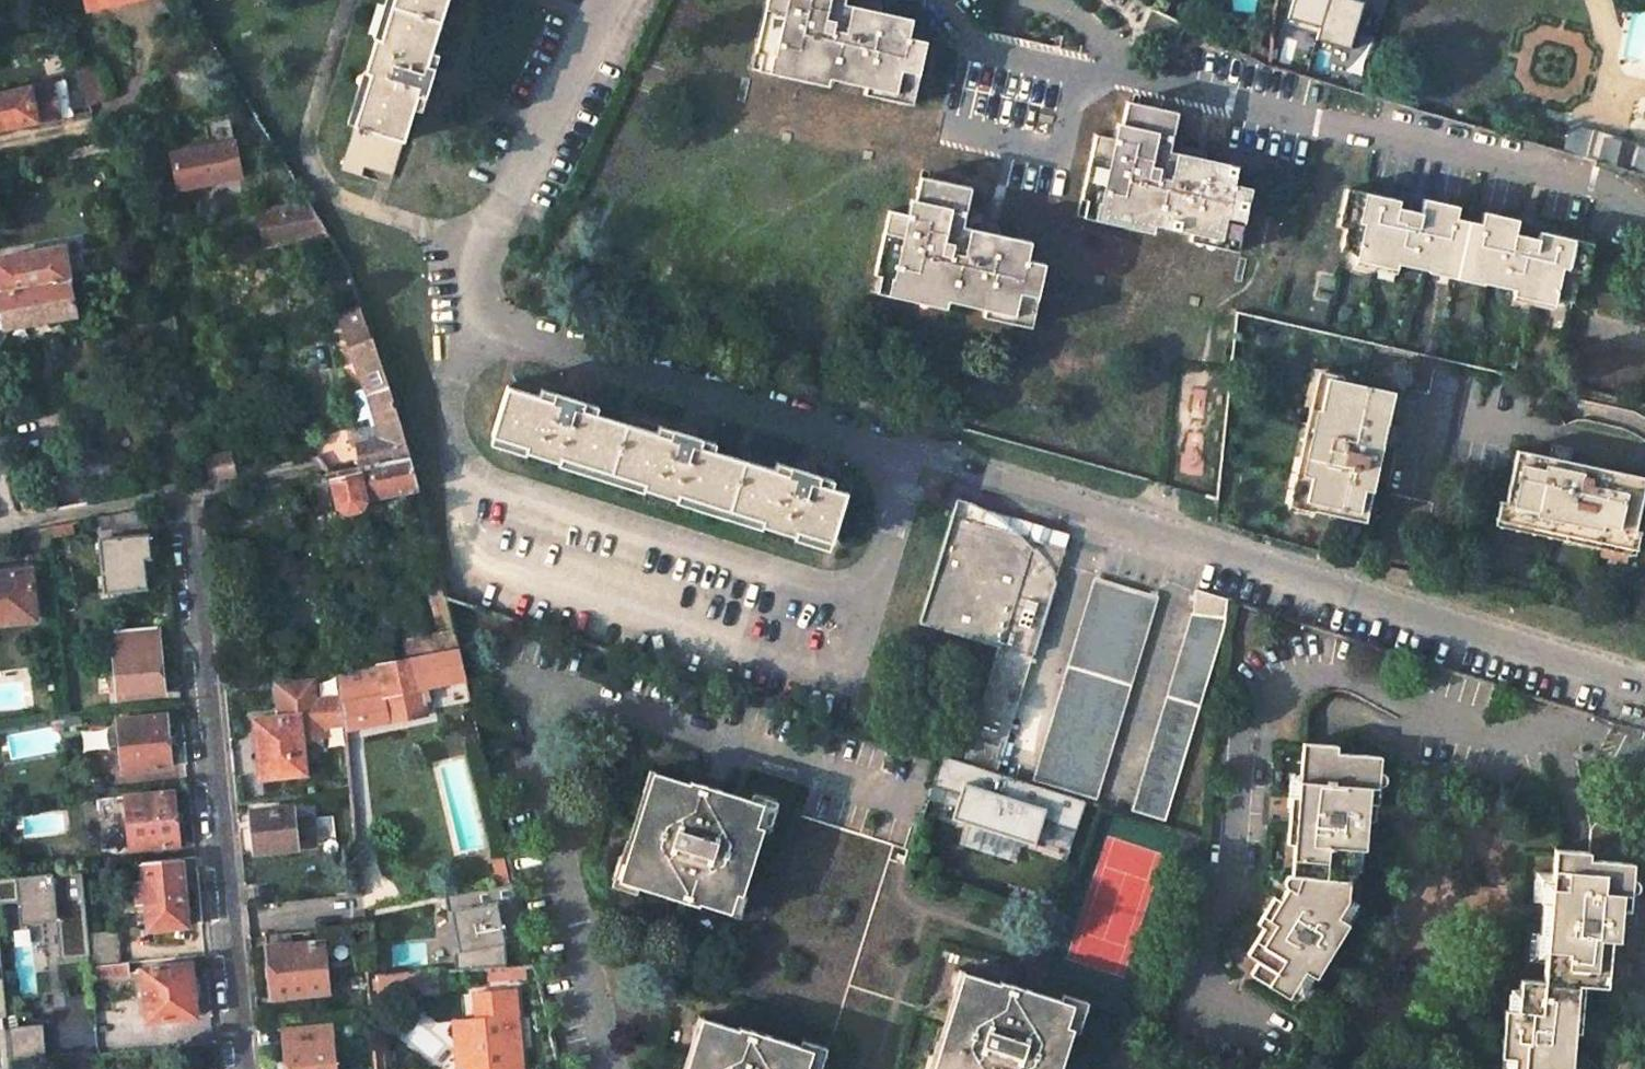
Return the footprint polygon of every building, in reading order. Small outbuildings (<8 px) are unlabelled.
[(378,40),(373,39),(361,74),(366,76),(339,161),(387,176),(412,97),(422,100),(431,69),(422,66),(443,0),(391,0),(378,40)] [(753,47),(773,53),(768,71),(793,78),(796,67),(826,76),(865,86),(891,93),(889,103),(908,108),(910,108),(925,43),(911,39),(916,20),(874,9),(873,12),(879,13),(878,15),(884,17),(880,33),(851,25),(854,11),(860,12),(861,6),(845,2),(846,0),(765,0),(753,47)] [(1277,28),(1338,45),(1351,0),(1285,0),(1277,28)] [(868,8),(861,6),(860,12),(854,11),(851,25),(880,33),(884,17),(878,15),(879,13),(873,12),(874,9),(868,8)] [(773,53),(753,47),(749,66),(768,71),(773,53)] [(826,76),(796,67),(793,78),(823,86),(826,76)] [(95,72),(76,79),(90,112),(108,106),(95,72)] [(61,83),(30,91),(37,124),(68,116),(61,83)] [(891,93),(865,86),(862,96),(889,103),(891,93)] [(0,98),(0,132),(37,124),(30,91),(0,98)] [(1236,173),(1213,167),(1201,164),(1200,167),(1205,168),(1201,184),(1173,176),(1176,160),(1181,161),(1182,159),(1172,156),(1182,118),(1132,105),(1125,131),(1130,132),(1126,146),(1114,143),(1096,139),(1080,202),(1095,205),(1091,220),(1123,229),(1125,220),(1153,227),(1188,237),(1216,245),(1214,253),(1233,258),(1248,196),(1231,192),(1236,173)] [(229,115),(204,120),(210,147),(171,154),(178,190),(241,177),(229,115)] [(1125,131),(1118,129),(1114,143),(1126,146),(1130,132),(1125,131)] [(1593,132),(1586,159),(1644,176),(1644,146),(1593,132)] [(1193,162),(1182,159),(1181,161),(1176,160),(1173,176),(1201,184),(1205,168),(1200,167),(1201,164),(1193,162)] [(970,188),(922,174),(915,197),(921,199),(917,213),(906,210),(883,203),(867,267),(883,272),(879,288),(907,296),(910,287),(941,295),(975,304),(1004,312),(1003,322),(1023,328),(1041,261),(1023,256),(1027,240),(984,229),(983,233),(990,235),(987,250),(960,242),(963,229),(972,230),(973,226),(961,223),(970,188)] [(1396,202),(1344,189),(1336,226),(1342,228),(1338,251),(1428,271),(1428,270),(1429,263),(1481,275),(1480,283),(1567,303),(1574,277),(1581,279),(1589,243),(1539,231),(1537,240),(1527,237),(1511,233),(1514,218),(1481,210),(1479,221),(1452,215),(1455,205),(1421,197),(1417,214),(1402,211),(1395,209),(1396,202)] [(1413,193),(1406,191),(1402,211),(1417,214),(1421,197),(1421,195),(1413,193)] [(915,197),(910,195),(906,210),(917,213),(921,199),(915,197)] [(1095,205),(1080,202),(1077,216),(1091,220),(1095,205)] [(310,208),(282,211),(288,246),(328,238),(310,208)] [(282,211),(258,214),(264,250),(288,246),(282,211)] [(1524,216),(1515,214),(1514,218),(1511,233),(1527,237),(1530,218),(1524,216)] [(1153,227),(1125,220),(1123,229),(1150,236),(1153,227)] [(980,228),(973,226),(972,230),(963,229),(960,242),(987,250),(990,235),(983,233),(984,229),(980,228)] [(1186,245),(1214,253),(1216,245),(1188,237),(1186,245)] [(69,287),(78,286),(76,277),(67,278),(61,250),(0,261),(0,299),(69,287)] [(1481,275),(1429,263),(1428,270),(1428,271),(1427,274),(1479,286),(1480,283),(1481,275)] [(883,272),(867,267),(863,283),(879,288),(883,272)] [(0,348),(2,345),(2,342),(3,340),(3,337),(3,334),(75,322),(69,287),(0,299),(0,348)] [(941,295),(910,287),(907,296),(938,304),(941,295)] [(1004,312),(975,304),(972,313),(1003,322),(1004,312)] [(359,306),(335,314),(362,389),(377,439),(355,443),(358,465),(407,457),(400,433),(359,306)] [(1338,374),(1314,368),(1286,505),(1310,510),(1312,504),(1301,502),(1327,378),(1336,380),(1338,374)] [(1336,380),(1327,378),(1301,502),(1312,504),(1368,515),(1386,421),(1393,391),(1336,380)] [(538,389),(509,379),(493,427),(525,438),(523,444),(557,454),(558,448),(642,475),(641,480),(675,492),(677,485),(760,512),(759,518),(791,529),(794,522),(833,535),(848,486),(830,480),(831,474),(776,457),(774,463),(712,443),(713,438),(657,419),(654,426),(594,406),(596,401),(541,383),(538,389)] [(228,454),(203,459),(207,479),(232,474),(228,454)] [(1576,466),(1511,454),(1501,505),(1500,517),(1628,543),(1630,531),(1643,478),(1576,466)] [(352,470),(306,478),(310,513),(334,508),(341,512),(358,509),(360,502),(409,489),(414,488),(415,488),(407,457),(358,465),(352,466),(352,470)] [(1501,505),(1496,505),(1491,527),(1632,556),(1637,532),(1630,531),(1628,543),(1500,517),(1501,505)] [(138,510),(51,526),(53,535),(96,528),(97,539),(141,535),(138,510)] [(954,516),(921,619),(998,644),(963,754),(995,765),(1063,552),(954,516)] [(141,535),(97,539),(102,592),(146,588),(144,560),(149,559),(146,534),(141,535)] [(33,619),(27,569),(0,572),(0,621),(33,619)] [(1156,601),(1095,582),(1035,778),(1097,798),(1156,601)] [(1227,601),(1197,592),(1192,618),(1131,808),(1163,819),(1224,627),(1227,601)] [(435,632),(402,638),(407,658),(456,648),(445,603),(430,608),(435,632)] [(155,627),(109,631),(116,697),(161,693),(155,627)] [(407,658),(335,673),(337,697),(340,724),(341,730),(385,721),(423,713),(418,692),(424,691),(423,686),(463,676),(456,648),(407,658)] [(340,724),(337,697),(315,700),(311,697),(310,681),(273,685),(276,718),(257,720),(261,753),(255,753),(257,778),(301,774),(297,740),(321,737),(320,726),(340,724)] [(423,713),(385,721),(387,732),(425,724),(423,713)] [(163,714),(114,719),(120,770),(168,766),(163,714)] [(257,720),(257,718),(250,718),(253,754),(255,753),(261,753),(257,720)] [(104,728),(85,730),(88,748),(107,745),(104,728)] [(962,759),(941,752),(931,782),(958,791),(950,814),(1031,843),(1040,818),(1072,829),(1082,798),(962,759)] [(1337,757),(1301,752),(1294,801),(1292,816),(1289,832),(1287,846),(1282,880),(1288,881),(1298,882),(1289,899),(1280,894),(1272,906),(1256,931),(1238,958),(1250,966),(1243,977),(1280,1001),(1296,976),(1305,982),(1338,931),(1330,925),(1339,912),(1346,862),(1360,866),(1364,842),(1364,829),(1357,827),(1359,813),(1374,815),(1381,771),(1336,765),(1337,757)] [(720,775),(701,769),(697,781),(716,788),(720,775)] [(697,781),(685,776),(683,781),(650,770),(642,791),(634,788),(612,854),(620,857),(613,878),(654,890),(652,894),(684,904),(686,899),(720,909),(726,892),(733,893),(754,826),(749,825),(756,801),(716,788),(697,781)] [(170,792),(123,798),(127,850),(176,844),(170,792)] [(1284,814),(1282,830),(1279,845),(1287,846),(1289,832),(1292,816),(1294,801),(1286,800),(1284,814)] [(289,807),(250,810),(253,850),(293,848),(312,846),(310,818),(290,820),(289,807)] [(1374,815),(1359,813),(1357,827),(1364,829),(1364,842),(1373,836),(1377,815),(1374,815)] [(1582,877),(1552,872),(1548,901),(1545,919),(1542,938),(1536,977),(1533,1001),(1514,998),(1509,1029),(1496,1027),(1489,1068),(1566,1068),(1567,1065),(1556,1063),(1558,1048),(1569,1049),(1575,1004),(1585,1006),(1596,1008),(1603,964),(1610,964),(1611,956),(1613,934),(1630,936),(1632,917),(1623,916),(1626,887),(1635,888),(1637,873),(1630,862),(1632,849),(1622,844),(1618,849),(1607,843),(1602,848),(1590,842),(1585,849),(1582,877)] [(178,857),(139,862),(142,881),(130,882),(132,905),(143,903),(146,928),(185,924),(178,857)] [(89,956),(87,932),(80,868),(0,877),(0,905),(17,904),(54,900),(56,922),(60,959),(89,956)] [(1298,882),(1288,881),(1280,894),(1289,899),(1298,882)] [(1635,888),(1626,887),(1623,916),(1632,917),(1635,888)] [(526,944),(514,893),(446,901),(448,917),(452,917),(456,953),(451,954),(452,970),(503,967),(502,947),(526,944)] [(1533,937),(1530,952),(1528,951),(1525,976),(1536,977),(1542,938),(1545,919),(1548,901),(1536,899),(1532,922),(1536,923),(1533,937)] [(54,900),(17,904),(19,926),(56,922),(54,900)] [(1256,931),(1272,906),(1265,902),(1257,914),(1247,925),(1256,931)] [(114,930),(87,932),(89,956),(90,967),(119,964),(114,930)] [(290,934),(264,936),(270,996),(326,992),(321,942),(291,945),(290,934)] [(1630,936),(1613,934),(1611,956),(1629,948),(1630,936)] [(127,973),(126,964),(119,964),(90,967),(92,977),(127,973)] [(188,964),(140,969),(145,1022),(194,1017),(188,964)] [(1009,975),(1008,980),(973,970),(968,988),(960,986),(937,1050),(944,1053),(939,1068),(1065,1068),(1079,1026),(1073,1024),(1080,1002),(1039,990),(1041,986),(1009,975)] [(409,973),(373,975),(374,993),(410,990),(410,986),(409,973)] [(417,973),(409,973),(410,986),(418,986),(417,973)] [(469,994),(472,1021),(455,1023),(456,1041),(466,1040),(468,1050),(466,1057),(467,1068),(521,1068),(512,989),(469,994)] [(1578,1051),(1585,1006),(1575,1004),(1569,1049),(1578,1051)] [(7,1039),(10,1063),(45,1060),(42,1026),(16,1029),(15,1016),(5,1017),(7,1039)] [(737,1023),(734,1029),(701,1018),(695,1037),(687,1034),(676,1068),(805,1068),(811,1051),(767,1037),(769,1033),(737,1023)] [(448,1023),(452,1068),(467,1068),(466,1057),(468,1050),(466,1040),(456,1041),(455,1023),(448,1023)] [(273,1032),(277,1068),(333,1068),(330,1039),(326,1040),(324,1027),(273,1032)] [(7,1039),(0,1039),(0,1068),(8,1068),(10,1068),(10,1063),(7,1039)] [(1569,1049),(1558,1048),(1556,1063),(1567,1065),(1569,1049)]
